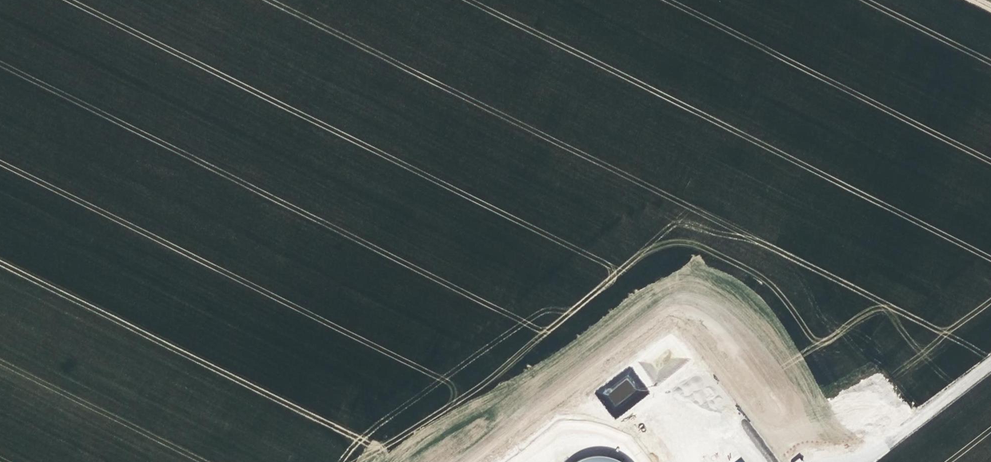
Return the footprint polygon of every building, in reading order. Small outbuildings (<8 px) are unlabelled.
[(628,440),(622,436),(573,432),(564,440),(556,454),(555,459),(553,461),(636,461),(628,440)]
